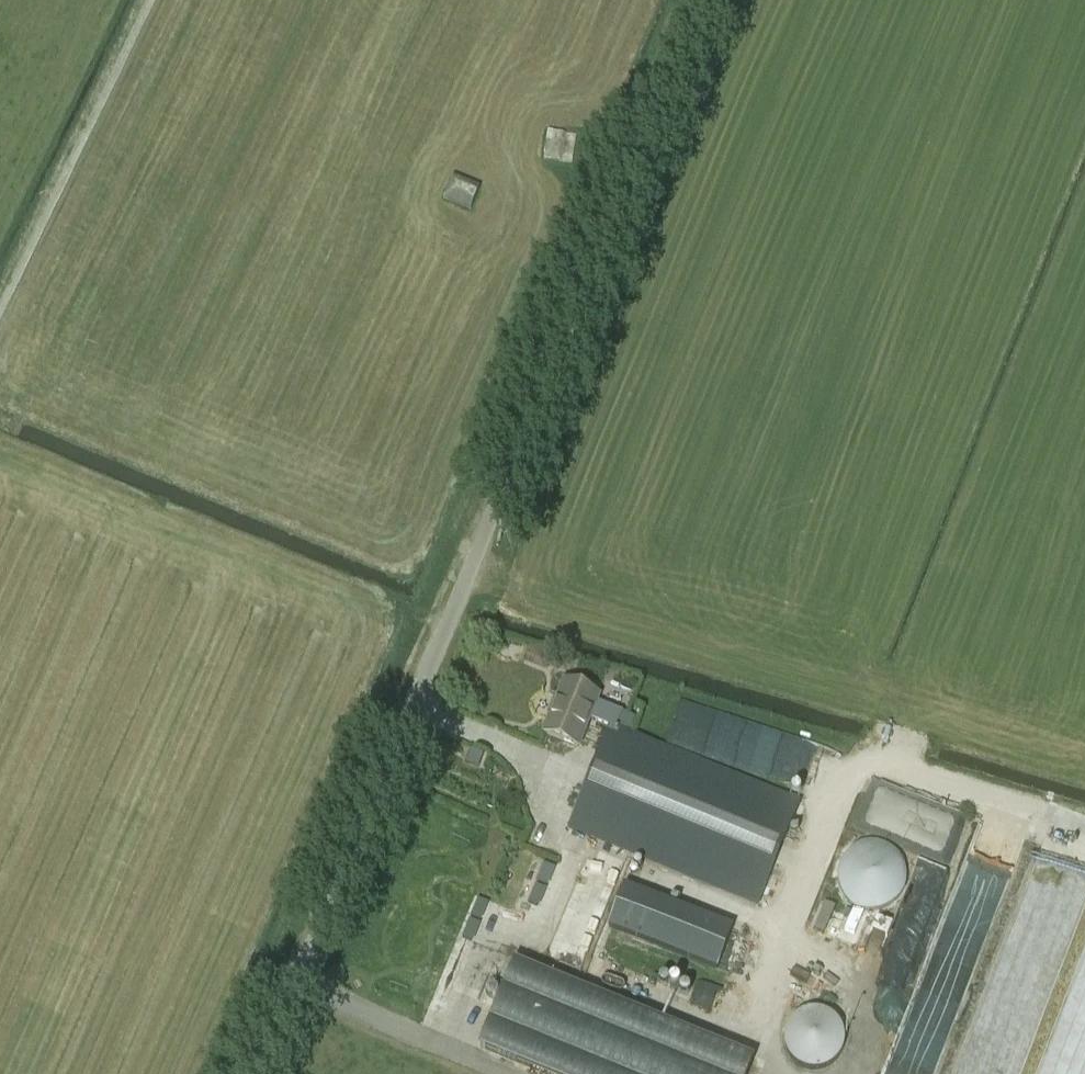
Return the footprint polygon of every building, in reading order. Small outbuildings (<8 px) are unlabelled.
[(547,163),(576,165),(578,136),(549,134),(547,163)] [(485,189),(457,177),(448,200),(475,212),(485,189)] [(564,682),(544,733),(578,747),(589,719),(610,727),(569,828),(758,905),(799,804),(616,730),(623,713),(596,702),(599,696),(564,682)] [(683,699),(666,743),(733,768),(750,724),(683,699)] [(863,822),(946,848),(959,808),(876,782),(863,822)] [(849,907),(905,904),(902,841),(846,844),(849,907)] [(958,873),(923,995),(931,998),(946,991),(952,993),(956,992),(969,995),(979,990),(983,998),(990,971),(984,974),(971,944),(964,942),(967,932),(958,912),(967,908),(976,878),(958,873)] [(625,885),(609,927),(718,970),(734,928),(625,885)] [(515,962),(479,1049),(542,1073),(748,1073),(754,1060),(515,962)] [(743,1017),(748,998),(698,987),(693,1006),(743,1017)] [(785,1037),(785,1039),(785,1042),(785,1045),(786,1048),(787,1051),(788,1054),(790,1056),(791,1058),(793,1060),(795,1062),(798,1064),(800,1066),(803,1067),(806,1068),(809,1069),(811,1069),(814,1070),(817,1070),(820,1069),(822,1069),(825,1068),(828,1067),(832,1065),(834,1063),(836,1061),(838,1059),(840,1057),(841,1055),(843,1052),(844,1049),(845,1046),(845,1044),(845,1040),(845,1036),(845,1033),(844,1030),(843,1028),(842,1026),(841,1023),(839,1020),(837,1018),(834,1016),(832,1014),(830,1013),(827,1012),(825,1011),(821,1010),(819,1009),(815,1009),(811,1009),(808,1010),(806,1010),(803,1012),(800,1013),(797,1015),(795,1017),(793,1018),(792,1020),(790,1022),(788,1025),(787,1028),(786,1030),(785,1034),(785,1037)]
